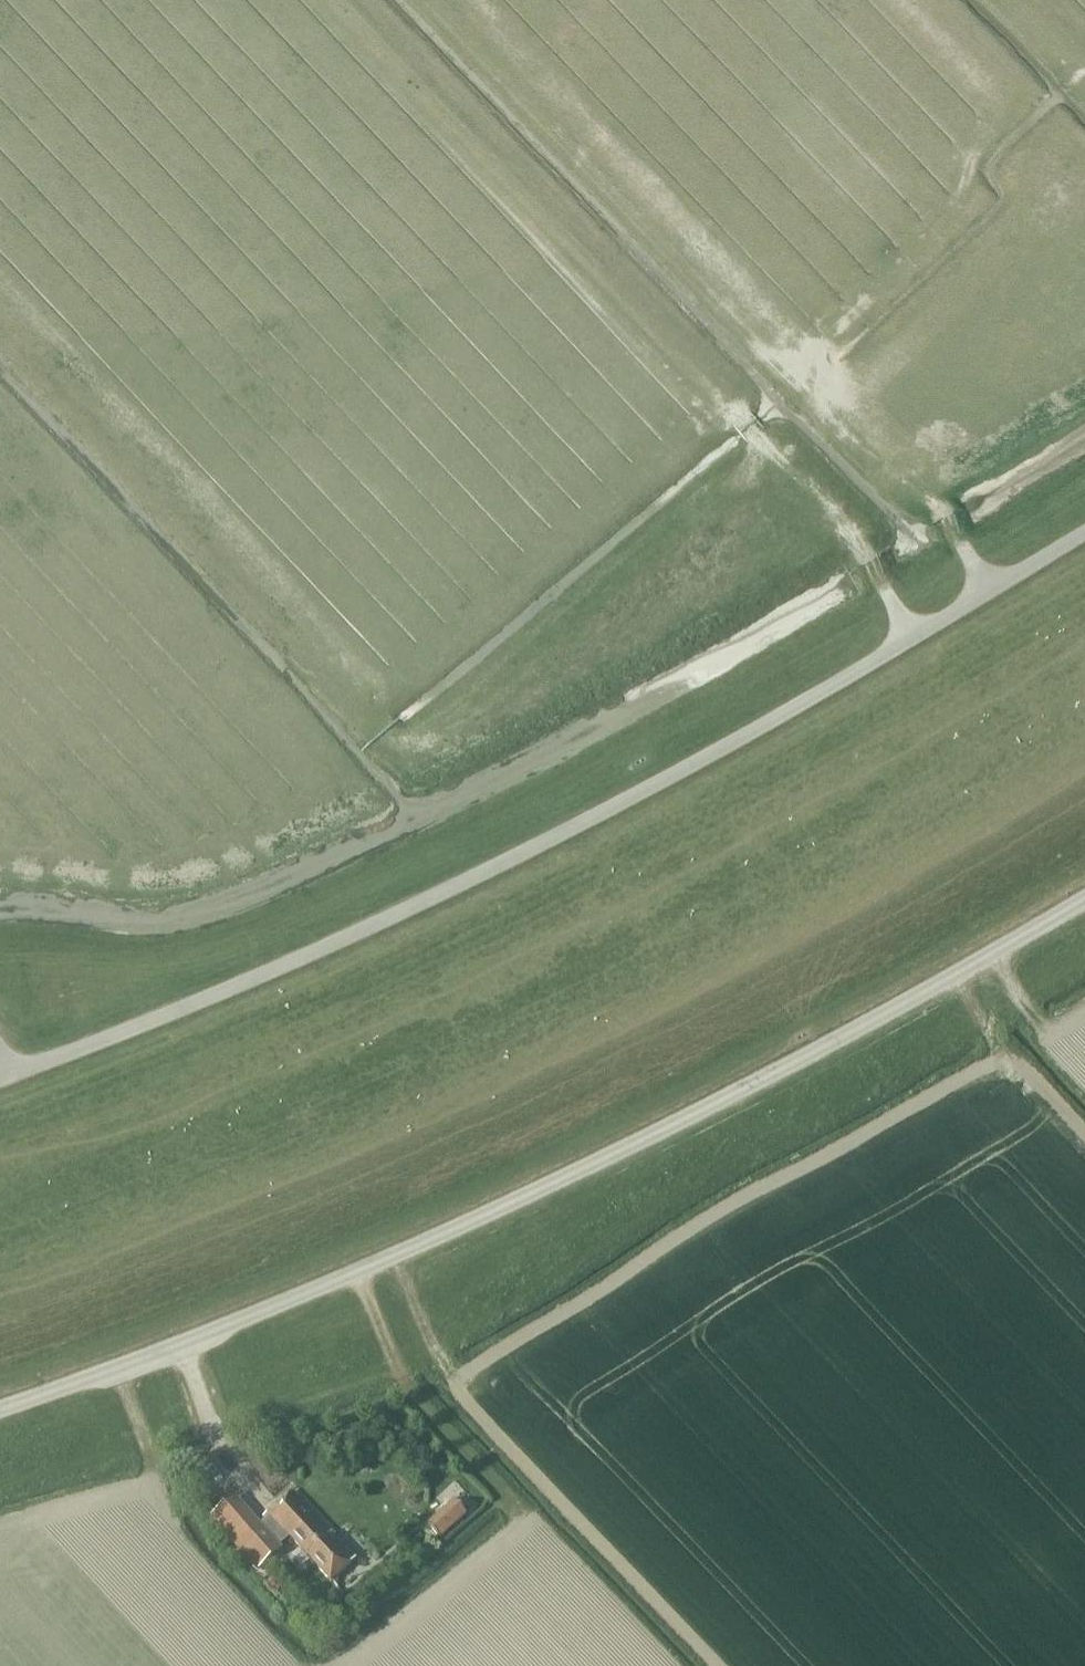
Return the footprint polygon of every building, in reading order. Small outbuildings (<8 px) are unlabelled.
[(234,1537),(263,1508),(237,1481),(207,1510),(234,1537)] [(331,1583),(355,1561),(292,1492),(263,1518),(280,1537),(285,1532),(331,1583)] [(443,1537),(468,1514),(455,1500),(429,1523),(443,1537)]
